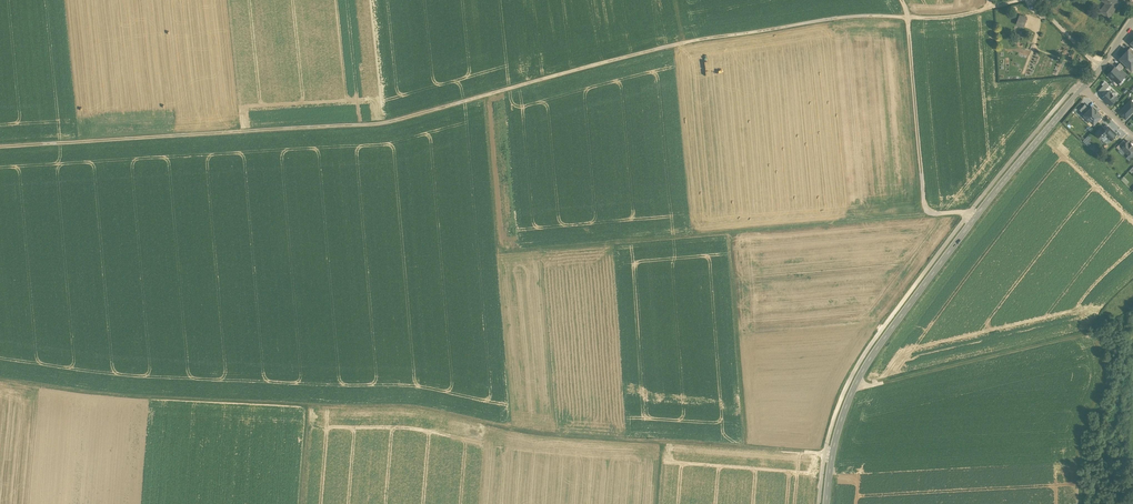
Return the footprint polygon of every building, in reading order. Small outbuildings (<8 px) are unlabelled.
[(1117,0),(1105,0),(1107,1),(1100,11),(1108,17),(1119,2),(1117,0)] [(1019,14),(1016,22),(1024,25),(1027,17),(1019,14)] [(1120,58),(1128,65),(1131,68),(1132,67),(1132,54),(1128,50),(1120,58)] [(1115,66),(1108,73),(1118,82),(1126,74),(1121,69),(1117,65),(1116,66),(1115,66)] [(1099,90),(1104,95),(1109,90),(1111,88),(1106,83),(1099,90)] [(1104,95),(1102,98),(1110,105),(1118,98),(1109,90),(1104,95)] [(1119,112),(1126,118),(1131,113),(1130,112),(1131,111),(1132,112),(1132,111),(1132,102),(1131,100),(1119,112)] [(1079,109),(1085,114),(1090,109),(1085,104),(1079,109)] [(1090,109),(1085,114),(1094,123),(1101,116),(1098,112),(1096,109),(1095,110),(1092,107),(1090,109)] [(1102,126),(1095,133),(1101,139),(1106,134),(1111,139),(1116,134),(1107,125),(1104,128),(1102,126)] [(1082,140),(1088,145),(1090,142),(1088,140),(1091,138),(1088,135),(1082,140)] [(1121,147),(1126,142),(1123,140),(1116,147),(1119,150),(1121,147)] [(1121,147),(1129,154),(1132,150),(1132,146),(1132,145),(1131,143),(1130,143),(1128,141),(1126,142),(1121,147)]
